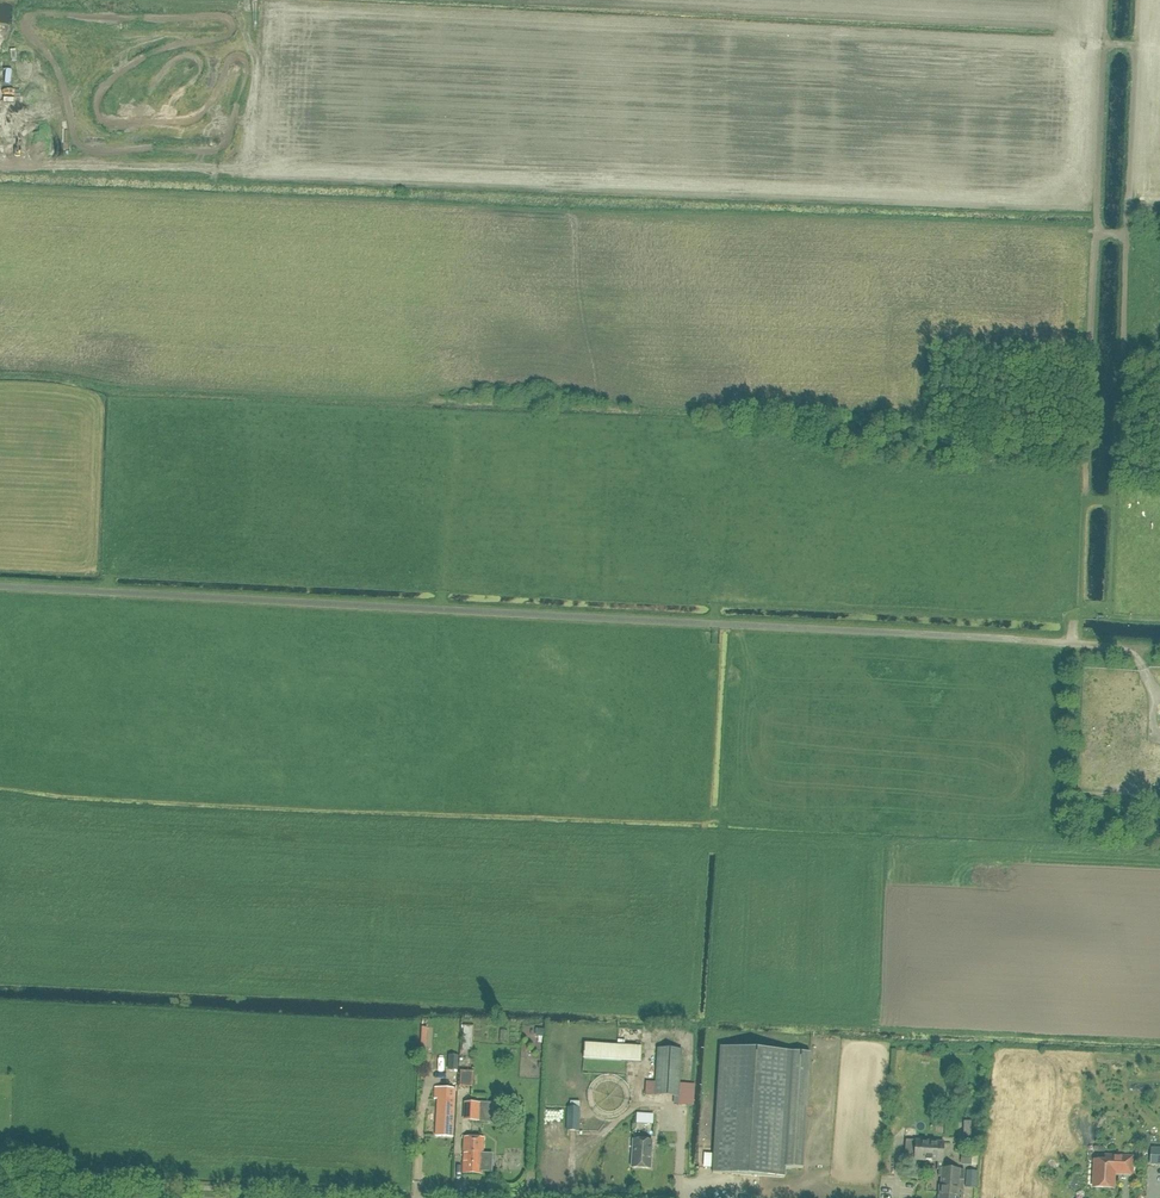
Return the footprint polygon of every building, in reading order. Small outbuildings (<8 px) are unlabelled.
[(461,1050),(472,1051),(473,1027),(463,1026),(461,1050)] [(641,1047),(584,1044),(583,1059),(640,1063),(641,1047)] [(803,1169),(810,1052),(720,1047),(713,1174),(785,1178),(785,1168),(803,1169)] [(657,1048),(655,1096),(679,1098),(682,1050),(657,1048)] [(460,1086),(471,1087),(472,1072),(461,1072),(460,1086)] [(438,1099),(435,1136),(453,1137),(455,1100),(452,1100),(453,1089),(440,1088),(440,1099),(438,1099)] [(485,1103),(464,1102),(463,1121),(484,1122),(485,1103)] [(579,1108),(567,1108),(566,1131),(578,1131),(579,1108)] [(677,1132),(659,1131),(659,1143),(676,1144),(677,1132)] [(463,1174),(482,1175),(484,1138),(464,1137),(463,1174)] [(651,1169),(652,1141),(633,1140),(631,1168),(651,1169)] [(949,1190),(952,1190),(954,1170),(942,1169),(944,1143),(915,1141),(914,1160),(938,1162),(937,1170),(939,1170),(938,1177),(941,1177),(941,1186),(938,1186),(937,1197),(949,1197),(949,1190)] [(961,1164),(963,1165),(971,1165),(972,1154),(962,1153),(961,1164)] [(712,1169),(713,1155),(706,1155),(706,1158),(704,1158),(704,1168),(712,1169)] [(1131,1174),(1132,1157),(1105,1155),(1105,1161),(1094,1160),(1093,1187),(1114,1188),(1114,1173),(1131,1174)] [(954,1170),(952,1190),(949,1190),(949,1197),(962,1197),(965,1170),(954,1170)] [(976,1189),(977,1171),(966,1171),(965,1188),(976,1189)] [(918,1195),(919,1183),(908,1183),(907,1195),(918,1195)]
